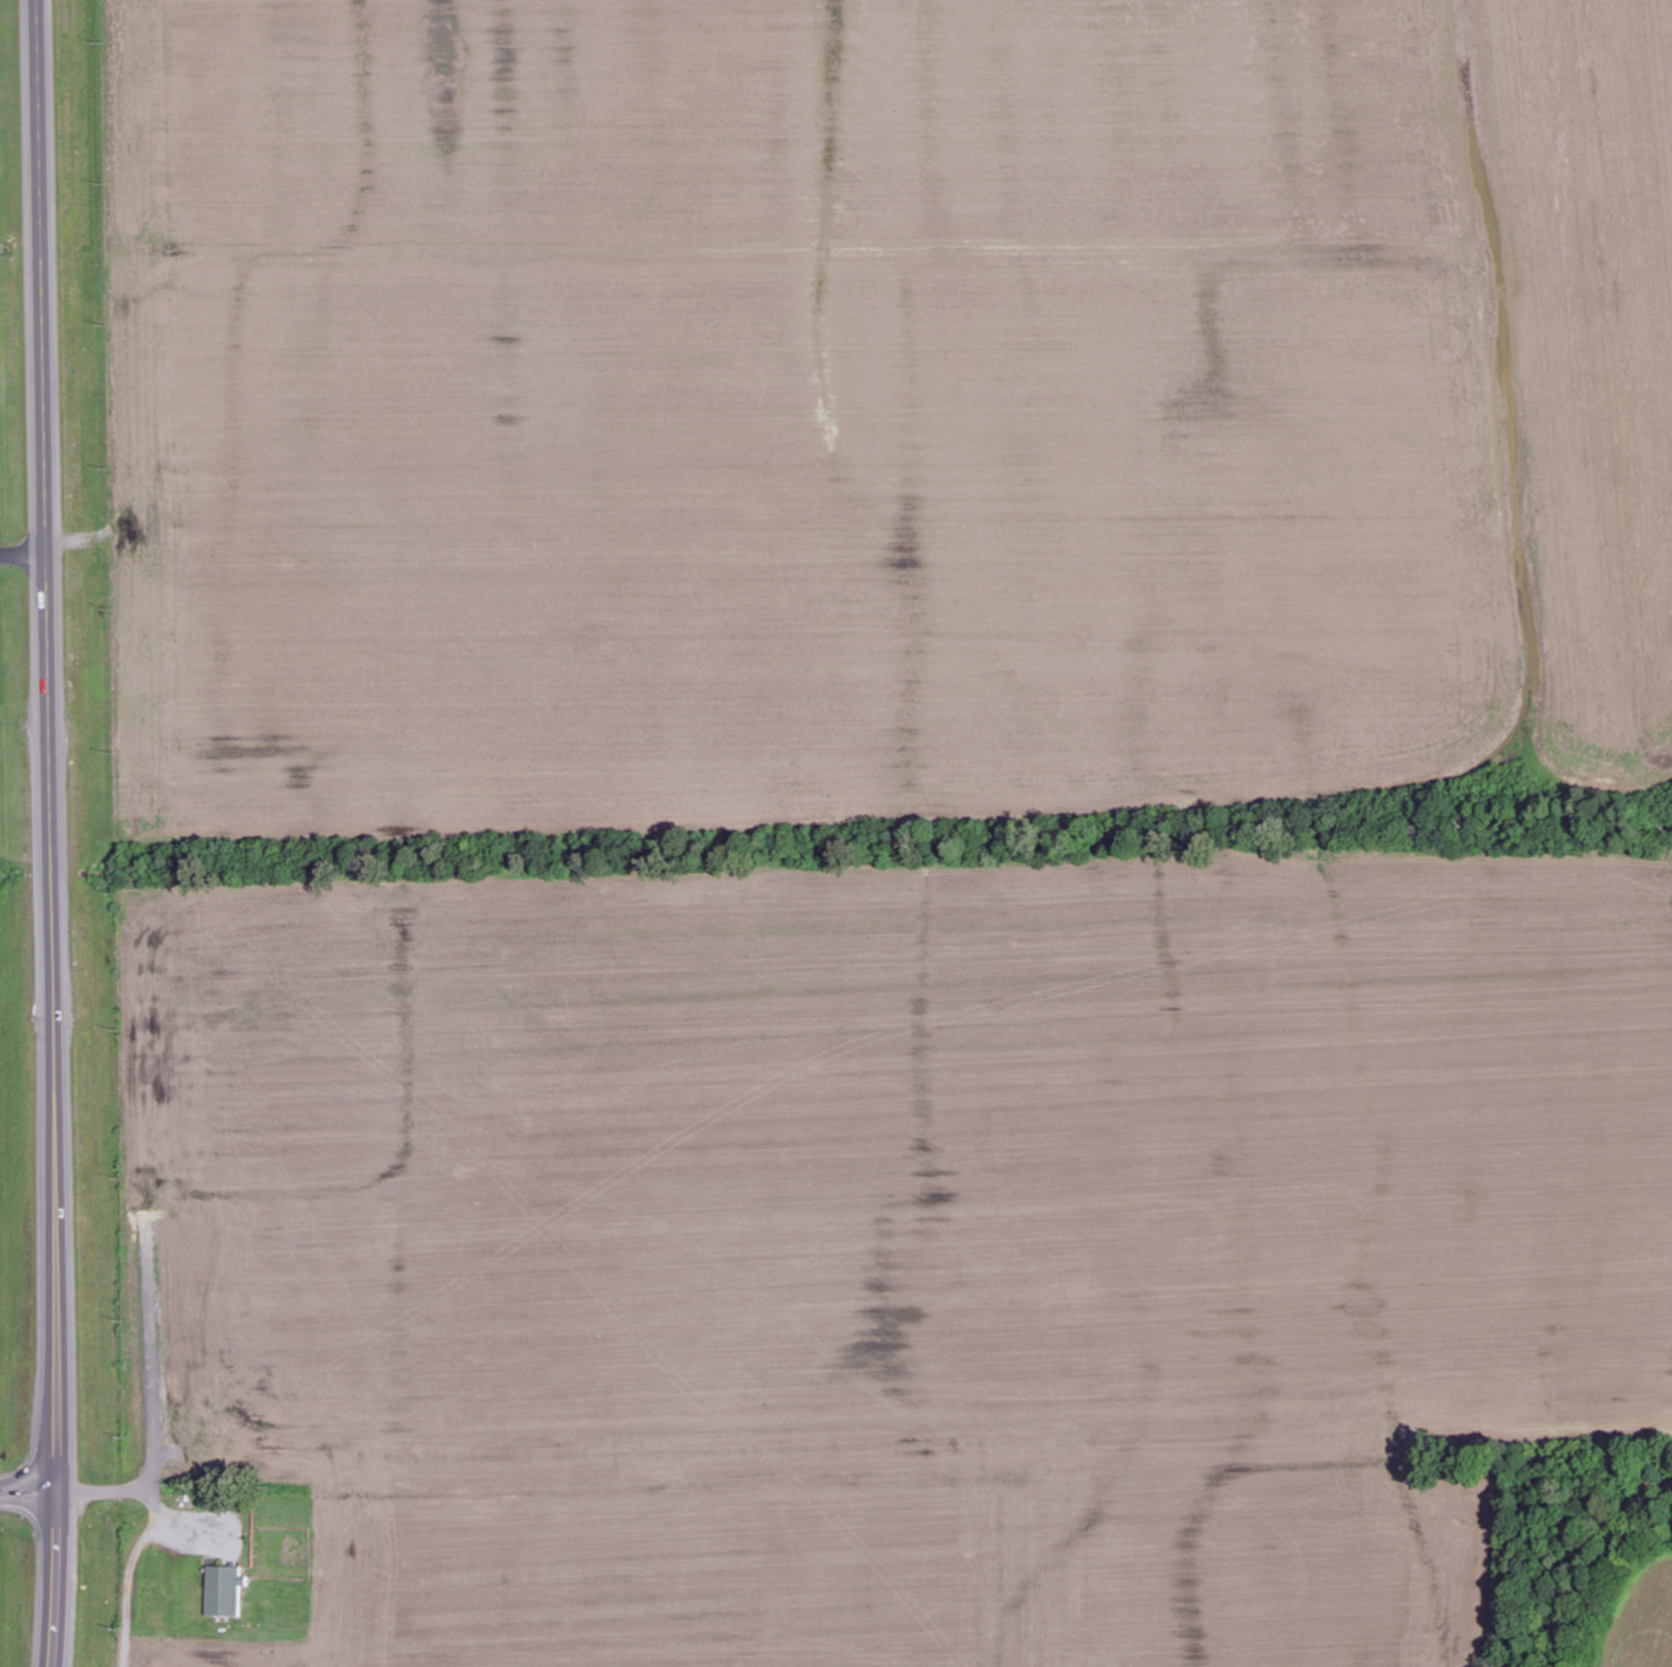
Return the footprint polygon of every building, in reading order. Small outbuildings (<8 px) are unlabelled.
[(208,1616),(239,1617),(240,1585),(243,1586),(244,1567),(209,1567),(208,1616)]
